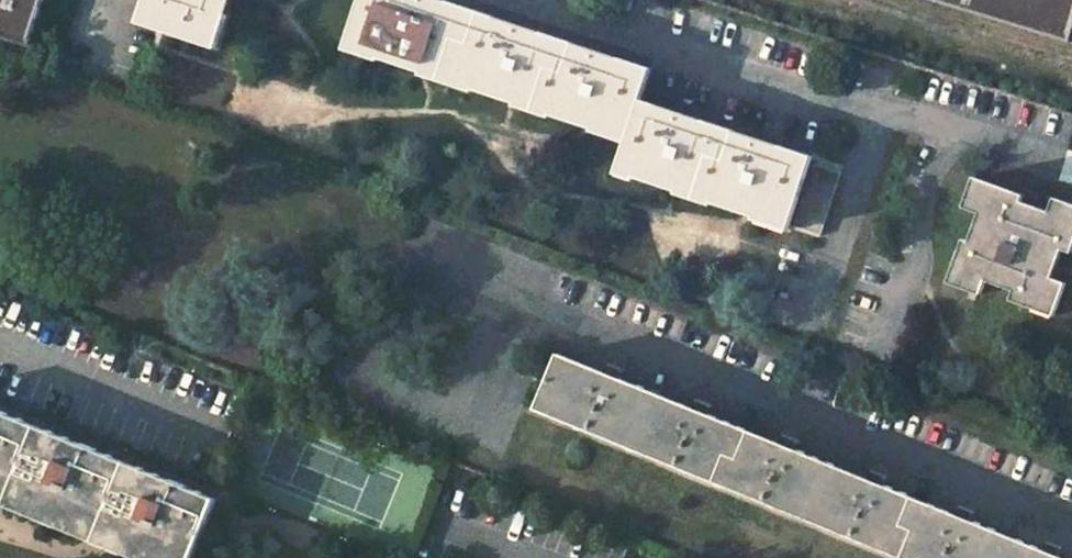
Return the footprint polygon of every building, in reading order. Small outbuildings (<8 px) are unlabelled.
[(28,51),(45,0),(0,0),(0,42),(28,51)] [(231,0),(157,0),(148,22),(214,47),(231,0)] [(443,0),(360,0),(343,48),(623,144),(612,175),(782,234),(783,229),(818,241),(839,178),(806,166),(808,161),(637,101),(648,71),(443,0)] [(1071,40),(1071,0),(939,0),(1071,40)] [(976,181),(959,223),(981,231),(970,262),(958,257),(949,283),(985,295),(991,281),(1018,290),(1013,304),(1054,317),(1066,284),(1048,278),(1059,248),(1071,253),(1071,205),(1056,200),(1050,217),(1020,207),(1024,197),(976,181)] [(559,355),(538,407),(911,557),(1070,557),(926,501),(559,355)] [(154,557),(174,557),(174,556),(179,557),(193,557),(215,499),(0,412),(0,495),(154,557)]
